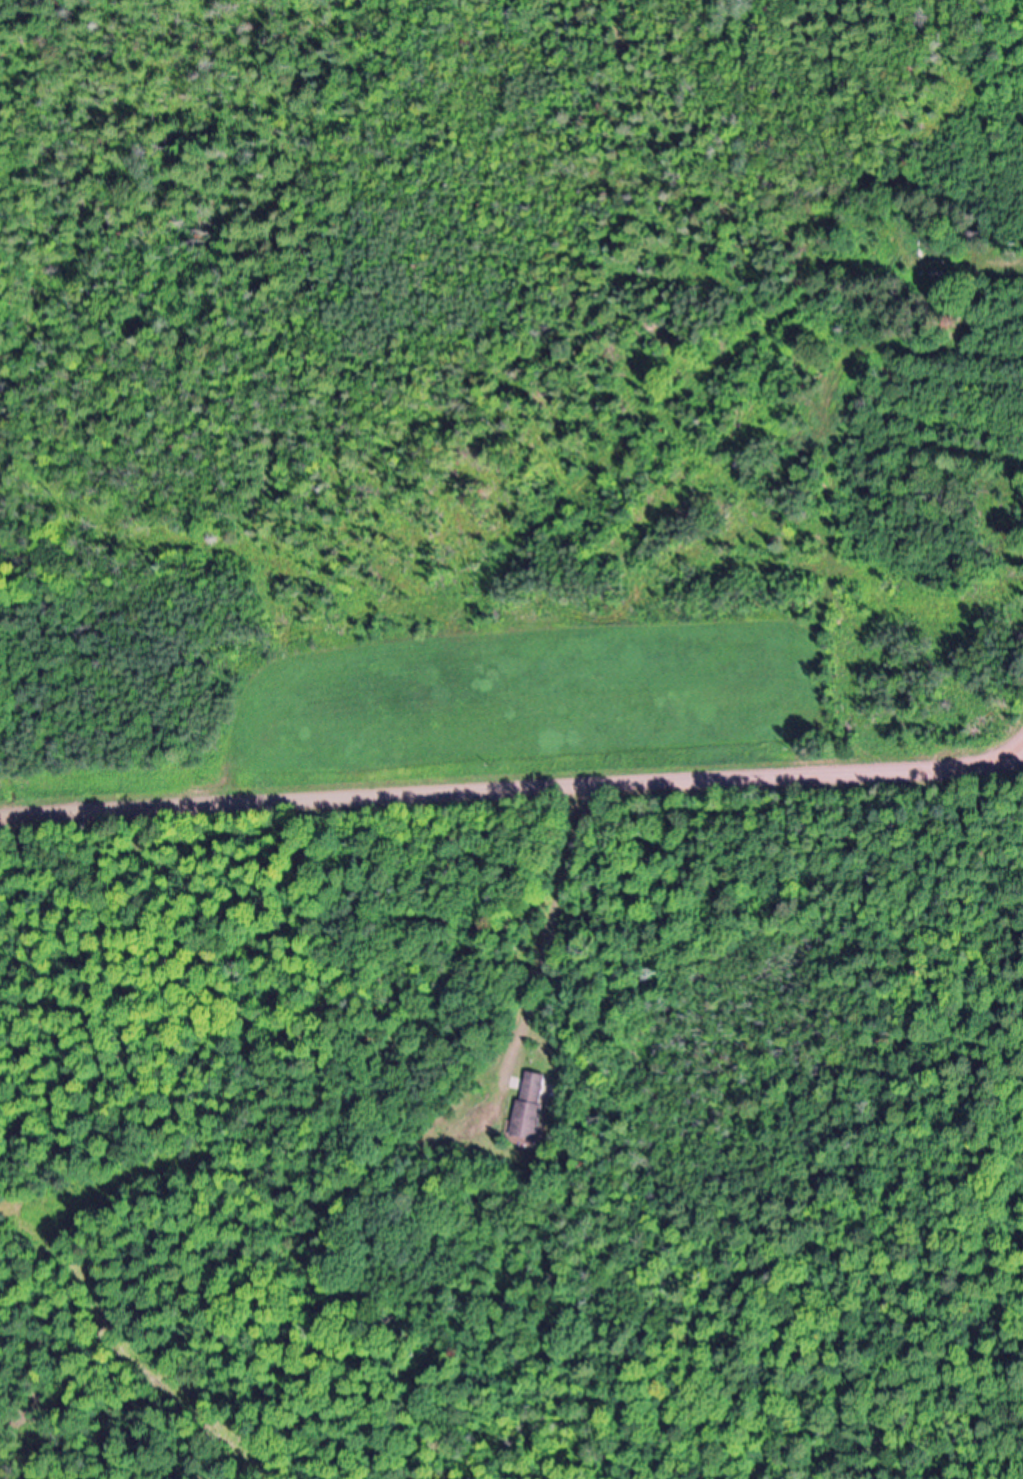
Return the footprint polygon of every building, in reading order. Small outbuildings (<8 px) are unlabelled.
[(551,1077),(528,1072),(513,1139),(535,1145),(551,1077)]
